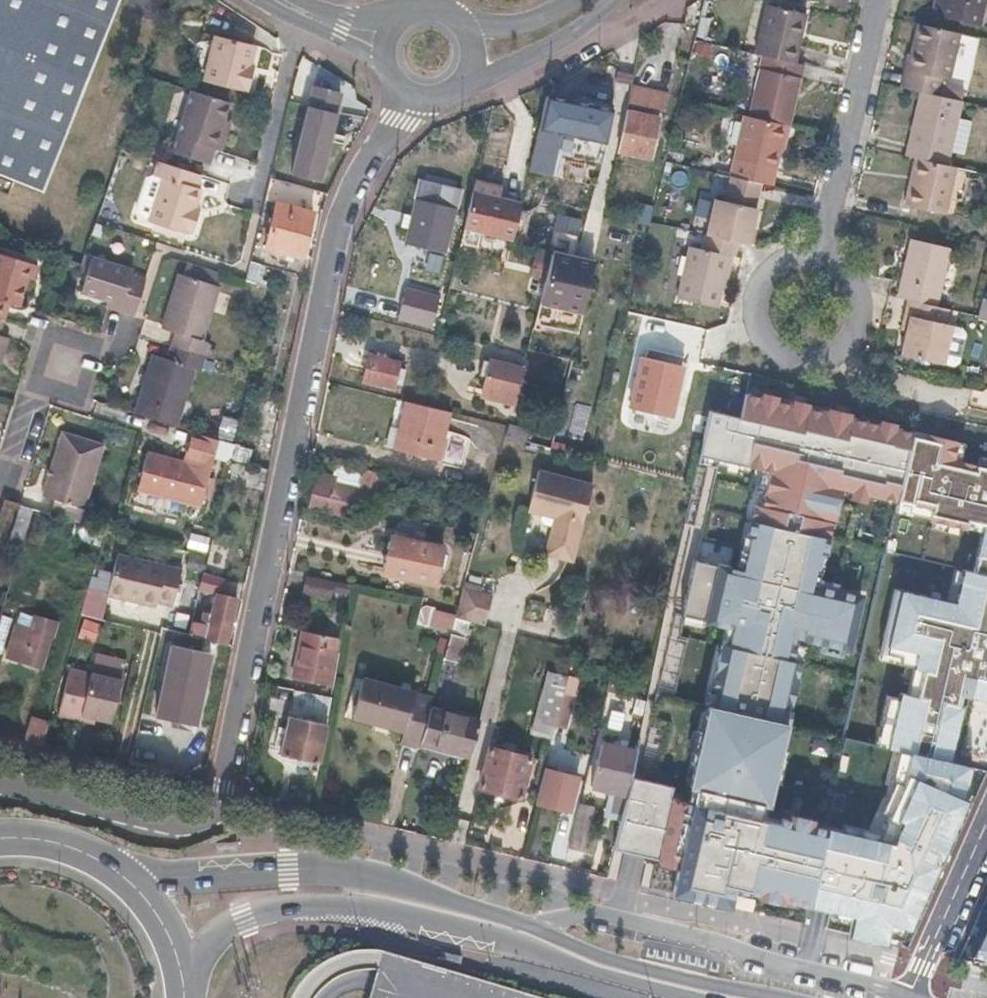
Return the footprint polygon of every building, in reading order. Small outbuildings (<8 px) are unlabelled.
[(42,193),(121,0),(0,0),(0,176),(42,193)] [(934,14),(977,24),(982,0),(937,0),(934,14)] [(795,11),(762,3),(749,51),(763,54),(790,60),(794,40),(789,39),(795,11)] [(801,12),(795,11),(789,39),(794,40),(801,12)] [(907,53),(905,52),(897,84),(919,89),(935,92),(939,76),(945,77),(956,32),(915,22),(907,53)] [(249,76),(251,70),(256,51),(218,41),(207,86),(244,96),(245,93),(250,94),(254,78),(249,76)] [(790,60),(763,54),(749,115),(781,122),(785,123),(799,62),(790,60)] [(935,92),(919,89),(903,154),(913,156),(945,163),(960,98),(935,92)] [(314,90),(309,108),(336,114),(340,97),(314,90)] [(231,104),(193,93),(173,155),(212,168),(217,152),(224,154),(229,137),(226,137),(222,135),(226,123),(231,104)] [(661,101),(623,93),(619,111),(657,119),(661,101)] [(609,118),(541,103),(525,177),(547,182),(552,162),(556,142),(602,152),(609,118)] [(291,177),(313,183),(319,159),(324,160),(335,118),(336,114),(309,108),(308,111),(291,177)] [(619,111),(617,121),(650,128),(655,129),(657,119),(619,111)] [(749,115),(740,113),(727,174),(756,180),(761,181),(765,164),(772,165),(781,122),(749,115)] [(650,128),(617,121),(609,158),(642,165),(650,128)] [(602,152),(556,142),(552,162),(597,172),(602,152)] [(945,163),(913,156),(902,202),(940,210),(952,165),(945,163)] [(155,177),(162,180),(149,226),(184,236),(185,234),(194,236),(199,219),(194,218),(196,212),(202,192),(197,190),(201,177),(159,164),(155,177)] [(727,174),(714,171),(701,233),(704,234),(734,241),(742,243),(756,180),(727,174)] [(492,197),(465,191),(457,226),(505,237),(513,206),(491,201),(492,197)] [(448,210),(408,200),(396,246),(408,250),(437,256),(448,210)] [(309,213),(274,204),(263,250),(298,259),(309,213)] [(573,221),(550,216),(547,231),(570,236),(573,221)] [(701,247),(686,244),(674,294),(714,303),(726,253),(731,255),(734,241),(704,234),(701,247)] [(948,247),(908,237),(894,296),(903,298),(934,305),(948,247)] [(0,255),(0,315),(4,303),(13,306),(23,276),(27,263),(0,255)] [(82,255),(78,265),(74,276),(84,279),(90,258),(82,255)] [(587,263),(550,255),(537,304),(577,313),(587,263)] [(90,258),(84,279),(79,294),(105,302),(120,307),(118,313),(132,317),(145,278),(130,274),(131,271),(90,258)] [(178,261),(175,272),(215,285),(218,273),(178,261)] [(33,265),(27,263),(23,276),(29,278),(33,265)] [(215,285),(175,272),(158,328),(171,332),(166,346),(199,356),(203,342),(198,340),(215,285)] [(438,329),(446,293),(421,288),(417,303),(405,300),(400,321),(438,329)] [(907,316),(905,329),(900,353),(941,362),(941,361),(949,325),(949,324),(943,323),(946,308),(934,305),(903,298),(900,314),(907,316)] [(120,307),(105,302),(103,308),(118,313),(120,307)] [(577,313),(537,304),(533,321),(573,331),(577,313)] [(907,316),(900,314),(897,327),(905,329),(907,316)] [(960,328),(949,325),(941,361),(952,363),(957,360),(963,333),(960,328)] [(139,386),(134,404),(131,413),(172,426),(175,416),(189,368),(195,370),(199,356),(166,346),(162,359),(149,355),(142,377),(139,386)] [(680,362),(641,354),(629,405),(669,414),(675,388),(680,362)] [(398,362),(369,355),(362,379),(392,386),(398,362)] [(520,367),(488,363),(484,395),(516,400),(520,367)] [(142,377),(137,375),(134,384),(139,386),(142,377)] [(678,389),(675,388),(669,414),(672,415),(678,389)] [(640,783),(622,852),(668,864),(660,894),(799,918),(820,827),(764,815),(805,653),(849,660),(864,597),(813,582),(835,494),(893,504),(912,434),(735,392),(728,417),(699,412),(689,458),(753,474),(731,572),(685,563),(675,618),(717,629),(702,711),(690,710),(671,790),(640,783)] [(446,414),(403,403),(392,450),(434,461),(446,414)] [(100,447),(59,434),(39,498),(50,501),(47,515),(76,523),(100,447)] [(184,465),(143,455),(135,489),(197,504),(199,497),(205,499),(210,479),(204,477),(205,470),(213,438),(191,434),(184,465)] [(982,480),(983,476),(962,471),(960,476),(947,473),(948,469),(927,464),(918,503),(975,515),(982,480)] [(540,469),(534,468),(524,507),(530,509),(540,469)] [(333,475),(313,470),(304,507),(353,519),(356,508),(374,513),(378,495),(381,495),(385,476),(357,469),(352,489),(331,483),(333,475)] [(589,482),(540,469),(530,509),(540,512),(542,502),(554,505),(552,515),(543,551),(569,558),(589,482)] [(554,505),(542,502),(540,512),(552,515),(554,505)] [(30,510),(19,506),(15,521),(26,525),(30,510)] [(26,525),(15,521),(11,535),(21,539),(26,525)] [(21,539),(11,535),(9,540),(20,544),(21,539)] [(440,548),(389,537),(382,572),(433,583),(440,548)] [(171,575),(122,563),(113,603),(160,615),(161,613),(175,617),(185,581),(170,578),(171,575)] [(222,579),(199,573),(195,588),(213,592),(219,594),(222,579)] [(330,597),(331,578),(302,577),(301,595),(330,597)] [(959,583),(955,601),(954,607),(968,604),(984,642),(973,647),(971,648),(969,650),(969,653),(969,656),(970,658),(973,661),(986,666),(986,594),(959,583)] [(491,593),(460,589),(452,619),(451,621),(481,624),(491,593)] [(201,621),(188,618),(184,636),(222,644),(233,597),(219,594),(213,592),(209,611),(204,610),(201,621)] [(946,600),(927,596),(925,605),(944,609),(946,600)] [(58,608),(36,601),(31,616),(54,623),(58,608)] [(414,625),(426,629),(431,613),(432,609),(422,606),(418,609),(414,625)] [(452,619),(431,613),(426,629),(447,635),(450,624),(451,621),(452,619)] [(54,623),(31,616),(26,633),(46,639),(50,635),(54,623)] [(869,623),(860,665),(887,670),(889,662),(914,667),(933,670),(942,630),(922,627),(922,631),(912,629),(895,626),(895,628),(869,623)] [(26,633),(11,628),(2,656),(37,667),(46,639),(26,633)] [(332,641),(298,634),(289,679),(321,686),(321,691),(328,692),(334,656),(329,655),(332,641)] [(207,654),(169,644),(159,685),(198,695),(207,654)] [(889,662),(887,670),(886,675),(890,681),(906,684),(912,679),(914,667),(889,662)] [(565,678),(546,674),(532,729),(551,734),(551,732),(560,698),(565,678)] [(986,712),(986,679),(975,675),(965,705),(986,712)] [(118,682),(89,676),(79,716),(93,720),(107,723),(118,682)] [(430,697),(360,677),(349,715),(402,731),(399,742),(416,747),(418,741),(427,706),(430,697)] [(326,700),(288,692),(283,717),(321,724),(326,700)] [(568,700),(560,698),(551,732),(560,735),(568,700)] [(477,720),(427,706),(418,741),(461,753),(468,755),(477,720)] [(93,720),(79,716),(78,722),(91,725),(93,720)] [(46,722),(28,717),(22,739),(39,744),(46,722)] [(321,724),(283,717),(276,754),(313,761),(321,724)] [(951,763),(959,739),(931,730),(923,755),(951,763)] [(845,738),(839,761),(876,770),(882,747),(845,738)] [(418,741),(416,747),(460,759),(461,753),(418,741)] [(528,756),(487,745),(476,785),(518,796),(528,756)] [(630,757),(616,754),(613,765),(627,768),(630,757)] [(613,765),(595,760),(589,786),(612,791),(619,793),(622,794),(625,782),(624,782),(627,768),(613,765)] [(575,778),(544,769),(535,802),(566,810),(575,778)] [(589,811),(576,808),(568,839),(581,842),(589,811)] [(944,824),(928,877),(952,884),(968,832),(944,824)] [(966,954),(979,972),(986,974),(986,910),(966,954)] [(390,956),(377,997),(536,997),(390,956)]
